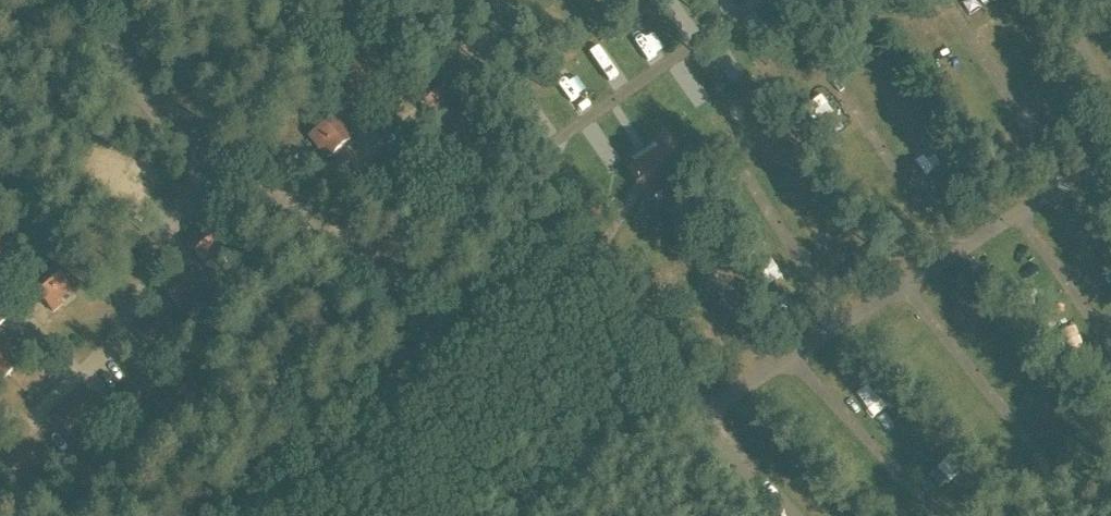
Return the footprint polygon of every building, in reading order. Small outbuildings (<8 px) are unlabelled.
[(816,126),(835,113),(823,96),(805,109),(816,126)] [(354,137),(336,115),(312,135),(322,147),(316,152),(324,161),(354,137)] [(686,177),(665,144),(628,168),(649,201),(686,177)] [(229,248),(227,247),(208,223),(186,241),(210,269),(219,261),(216,258),(229,248)] [(0,239),(0,269),(15,257),(0,239)] [(71,288),(51,265),(30,282),(54,312),(64,304),(59,298),(71,288)] [(5,342),(0,346),(0,382),(23,363),(5,342)] [(77,397),(55,415),(75,438),(96,421),(77,397)]
